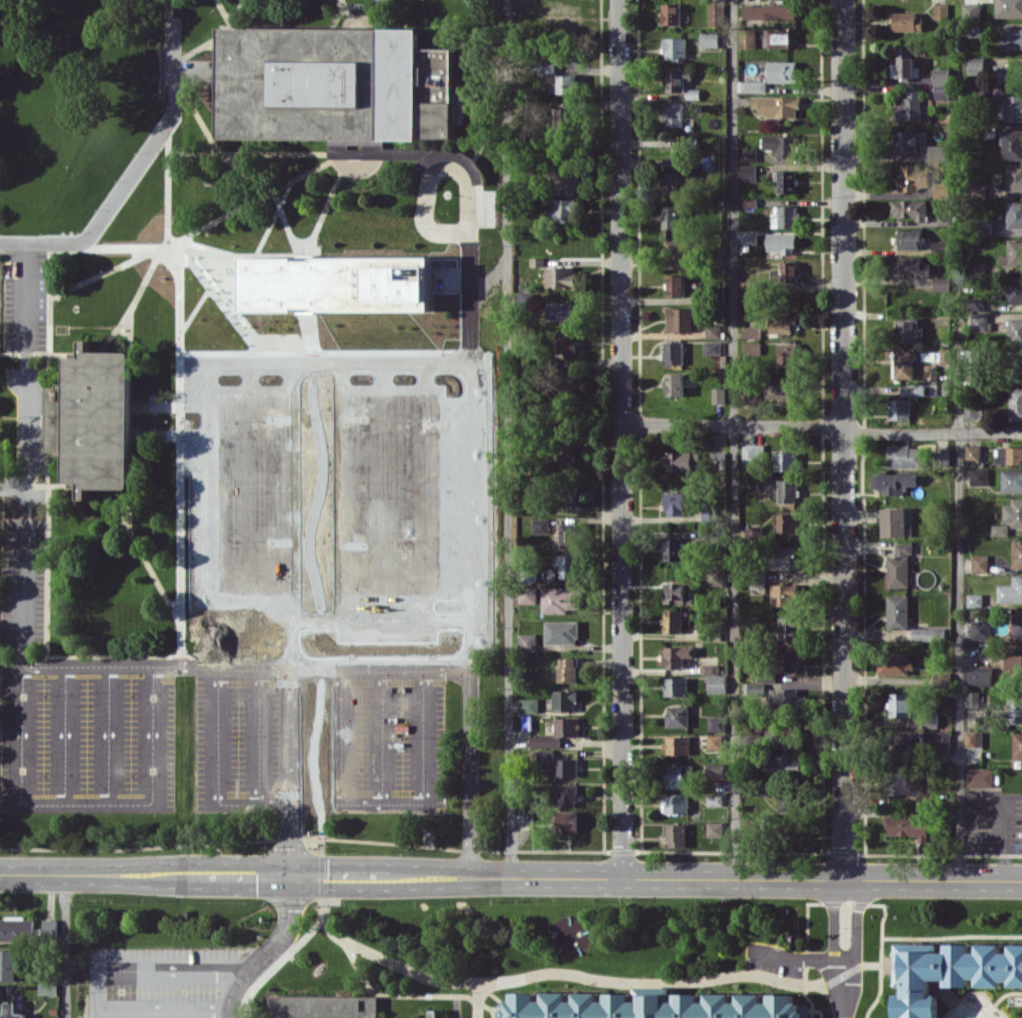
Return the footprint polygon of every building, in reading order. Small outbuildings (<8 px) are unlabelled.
[(515,14),(530,14),(529,0),(515,0),(515,14)] [(996,16),(1021,17),(1021,0),(996,0),(996,16)] [(980,20),(981,2),(963,2),(962,19),(980,20)] [(681,3),(663,3),(662,24),(680,24),(681,3)] [(709,25),(723,25),(723,3),(708,3),(709,25)] [(744,19),(797,18),(796,3),(743,5),(744,19)] [(934,18),(948,19),(949,4),(934,3),(934,18)] [(575,5),(546,6),(546,19),(557,19),(557,30),(575,30),(575,5)] [(891,13),(890,30),(923,31),(923,13),(891,13)] [(215,22),(215,38),(215,137),(334,137),(334,143),(381,143),(381,138),(452,139),(452,44),(417,43),(418,23),(382,23),(357,23),(333,23),(235,22),(215,22)] [(796,48),(796,28),(768,28),(768,47),(796,48)] [(1004,28),(1003,49),(1021,49),(1021,29),(1004,28)] [(718,33),(700,33),(701,47),(719,47),(718,33)] [(685,37),(665,37),(665,58),(686,57),(685,37)] [(891,63),(891,77),(919,76),(919,66),(913,66),(912,46),(897,46),(897,63),(891,63)] [(538,76),(556,76),(556,60),(539,59),(538,76)] [(968,60),(968,73),(984,73),(984,60),(968,60)] [(768,81),(797,82),(797,61),(769,61),(768,81)] [(1020,83),(1021,65),(995,64),(994,83),(1020,83)] [(691,68),(666,69),(667,92),(684,91),(684,79),(691,79),(691,68)] [(933,84),(950,84),(950,69),(933,69),(933,84)] [(576,75),(558,75),(558,80),(548,80),(548,93),(576,93),(576,75)] [(750,93),(765,93),(765,80),(750,80),(750,93)] [(950,85),(934,85),(934,98),(950,98),(950,85)] [(921,119),(921,90),(909,90),(909,98),(897,98),(897,120),(921,119)] [(1005,95),(1005,120),(1021,121),(1021,95),(1005,95)] [(800,96),(751,97),(751,107),(759,107),(759,116),(796,116),(796,109),(800,109),(800,96)] [(684,103),(665,103),(665,126),(684,126),(684,103)] [(575,107),(556,108),(556,129),(575,129),(575,107)] [(917,153),(918,143),(926,143),(926,130),(895,130),(895,152),(917,153)] [(1002,130),(1002,160),(1021,160),(1021,130),(1002,130)] [(763,149),(778,149),(778,157),(796,158),(796,134),(763,134),(763,149)] [(329,151),(329,158),(349,159),(350,144),(337,144),(336,151),(329,151)] [(396,159),(396,155),(382,155),(382,144),(367,144),(367,159),(396,159)] [(929,159),(947,159),(947,145),(928,145),(929,159)] [(757,150),(741,149),(741,161),(756,161),(757,150)] [(680,156),(662,156),(662,167),(680,168),(680,156)] [(1007,164),(1007,190),(1021,190),(1021,163),(1007,164)] [(756,165),(741,164),(740,180),(756,180),(756,165)] [(918,191),(918,186),(928,186),(928,165),(901,164),(901,174),(898,174),(898,191),(918,191)] [(576,194),(576,168),(554,168),(554,193),(576,194)] [(796,170),(771,170),(771,178),(779,178),(779,193),(796,192),(796,170)] [(681,194),(681,172),(664,172),(664,194),(681,194)] [(554,199),(555,219),(575,219),(575,199),(554,199)] [(926,200),(893,200),(893,216),(916,217),(916,221),(926,221),(926,200)] [(1021,227),(1021,201),(1008,201),(1008,227),(1021,227)] [(665,228),(678,228),(678,205),(664,205),(665,228)] [(773,227),(798,227),(798,206),(773,206),(773,227)] [(937,225),(951,225),(951,215),(937,214),(937,225)] [(979,235),(991,236),(992,220),(979,220),(979,235)] [(922,249),(922,229),(898,229),(898,249),(922,249)] [(742,243),(757,243),(757,232),(742,232),(742,243)] [(796,233),(767,232),(767,251),(795,252),(796,233)] [(1008,238),(1007,254),(1000,254),(1000,266),(1021,267),(1021,239),(1008,238)] [(666,268),(691,268),(690,239),(665,240),(666,268)] [(930,263),(922,263),(922,256),(895,256),(895,275),(929,276),(930,263)] [(433,310),(433,257),(243,258),(243,310),(433,310)] [(798,261),(781,261),(781,269),(770,269),(771,280),(799,280),(798,261)] [(545,286),(576,286),(576,267),(546,266),(545,286)] [(685,274),(667,274),(668,297),(685,296),(685,274)] [(950,277),(933,277),(933,290),(949,290),(950,277)] [(1007,303),(1021,303),(1021,277),(1008,277),(1007,303)] [(742,301),(753,301),(753,281),(742,281),(742,301)] [(548,320),(574,320),(574,302),(548,302),(548,320)] [(692,331),(692,307),(667,308),(668,332),(692,331)] [(988,312),(971,313),(971,332),(989,331),(988,312)] [(797,317),(770,316),(770,332),(796,332),(797,317)] [(1021,344),(1021,318),(1009,318),(1008,344),(1021,344)] [(916,342),(916,337),(923,337),(923,327),(918,328),(918,320),(898,321),(898,342),(916,342)] [(706,338),(720,337),(720,324),(706,324),(706,338)] [(744,338),(760,338),(761,326),(744,326),(744,338)] [(558,352),(577,353),(577,332),(558,331),(558,352)] [(48,387),(48,452),(57,452),(57,455),(65,455),(65,482),(80,483),(80,485),(79,499),(89,499),(89,489),(98,489),(128,489),(130,489),(131,434),(131,404),(131,350),(129,350),(100,350),(89,350),(89,339),(81,339),(81,357),(65,356),(65,383),(57,383),(57,387),(48,387)] [(683,342),(665,341),(665,364),(683,365),(683,342)] [(721,341),(705,341),(705,354),(721,354),(721,341)] [(745,354),(760,354),(760,342),(744,342),(745,354)] [(778,366),(798,365),(797,342),(778,342),(778,366)] [(950,348),(939,348),(940,364),(951,363),(950,348)] [(895,350),(896,379),(914,379),(913,362),(923,361),(923,350),(895,350)] [(1019,352),(1019,364),(1010,364),(1009,381),(1021,381),(1021,352),(1019,352)] [(577,370),(564,371),(564,392),(577,392),(577,370)] [(667,396),(684,396),(684,373),(666,373),(667,396)] [(796,378),(768,378),(768,398),(796,398),(796,378)] [(901,385),(901,395),(918,396),(918,386),(901,385)] [(724,387),(712,388),(712,403),(724,403),(724,387)] [(1010,387),(1010,420),(1021,420),(1021,387),(1010,387)] [(910,399),(889,398),(888,419),(909,420),(910,399)] [(982,402),(965,403),(965,420),(982,419),(982,402)] [(576,469),(576,441),(559,442),(559,469),(576,469)] [(743,465),(765,465),(764,444),(743,444),(743,465)] [(888,467),(924,467),(924,445),(888,446),(888,467)] [(966,461),(980,461),(980,445),(966,445),(966,461)] [(997,446),(996,463),(1021,463),(1021,447),(997,446)] [(700,451),(665,452),(665,471),(700,470),(700,451)] [(950,451),(936,451),(936,466),(950,466),(950,451)] [(797,452),(775,452),(775,470),(797,470),(797,452)] [(989,485),(989,468),(970,468),(970,485),(989,485)] [(1002,469),(1002,491),(1021,492),(1021,469),(1002,469)] [(917,485),(917,472),(873,472),(873,488),(885,489),(885,494),(904,494),(904,485),(917,485)] [(779,502),(797,502),(797,479),(779,479),(779,502)] [(563,505),(579,506),(580,488),(564,487),(563,505)] [(683,492),(665,492),(665,515),(684,515),(683,492)] [(1003,524),(992,524),(992,535),(1009,535),(1009,527),(1021,527),(1021,498),(1011,498),(1011,505),(1004,504),(1003,524)] [(906,508),(882,507),(882,536),(905,537),(906,508)] [(21,510),(3,510),(3,518),(21,518),(21,510)] [(798,513),(775,514),(775,532),(798,532),(798,513)] [(533,532),(549,533),(549,518),(533,518),(533,532)] [(577,523),(562,523),(562,548),(577,548),(577,523)] [(682,537),(664,538),(665,560),(682,560),(682,537)] [(1021,568),(1021,541),(1012,541),(1013,568),(1021,568)] [(888,556),(888,587),(910,587),(911,543),(895,543),(895,556),(888,556)] [(798,547),(770,547),(770,569),(799,568),(798,547)] [(577,555),(560,555),(560,577),(577,577),(577,555)] [(972,573),(989,572),(988,555),(971,555),(972,573)] [(998,602),(1021,602),(1021,575),(1013,575),(1013,584),(998,585),(998,602)] [(685,582),(665,581),(665,603),(685,604),(685,582)] [(772,606),(798,605),(797,584),(772,584),(772,606)] [(537,603),(536,587),(519,587),(519,603),(537,603)] [(542,613),(567,613),(567,608),(578,608),(578,587),(542,587),(542,613)] [(908,594),(888,595),(888,629),(909,629),(908,594)] [(983,607),(983,594),(967,594),(967,607),(983,607)] [(1014,609),(1013,636),(1021,636),(1021,609),(1014,609)] [(682,610),(664,610),(663,632),(682,633),(682,610)] [(779,639),(802,638),(802,617),(778,617),(779,639)] [(992,638),(991,619),(972,620),(972,639),(992,638)] [(546,643),(578,644),(578,621),(546,621),(546,643)] [(913,628),(913,640),(947,640),(947,627),(913,628)] [(520,651),(537,651),(537,633),(520,634),(520,651)] [(695,657),(695,646),(665,646),(665,668),(683,669),(683,657),(695,657)] [(797,671),(797,650),(781,650),(781,671),(797,671)] [(879,674),(911,674),(911,661),(909,661),(909,653),(879,653),(879,674)] [(1006,655),(1007,673),(1021,673),(1021,654),(1006,655)] [(559,681),(578,682),(579,657),(559,657),(559,681)] [(702,675),(719,674),(719,663),(702,664),(702,675)] [(992,685),(992,666),(966,666),(966,685),(992,685)] [(727,693),(727,675),(708,675),(708,692),(727,693)] [(687,678),(664,678),(665,695),(687,695),(687,678)] [(766,700),(766,683),(747,683),(748,700),(766,700)] [(797,688),(770,689),(770,707),(805,706),(805,696),(798,696),(797,688)] [(555,711),(576,711),(577,690),(555,690),(555,711)] [(967,707),(980,707),(980,691),(967,691),(967,707)] [(911,693),(890,692),(889,716),(910,717),(911,693)] [(1007,693),(1007,723),(1021,723),(1021,693),(1007,693)] [(538,698),(518,698),(518,713),(538,713),(538,698)] [(689,726),(689,706),(667,705),(667,726),(689,726)] [(724,716),(708,717),(708,731),(724,731),(724,716)] [(530,747),(560,747),(561,736),(579,736),(579,718),(556,717),(556,735),(531,735),(530,747)] [(775,728),(775,746),(798,747),(798,729),(775,728)] [(965,747),(983,746),(983,730),(965,731),(965,747)] [(924,732),(898,731),(898,746),(924,746),(924,732)] [(951,747),(950,731),(935,731),(936,748),(951,747)] [(1021,759),(1021,732),(1013,732),(1014,759),(1021,759)] [(708,750),(723,749),(723,734),(708,735),(708,750)] [(689,736),(665,736),(666,754),(690,754),(689,736)] [(553,750),(538,750),(538,761),(554,761),(553,750)] [(769,774),(802,775),(802,757),(769,756),(769,774)] [(578,758),(556,758),(556,776),(578,776),(578,758)] [(724,763),(706,764),(707,777),(725,777),(724,763)] [(665,787),(692,788),(693,765),(665,764),(665,787)] [(967,787),(994,787),(994,768),(967,768),(967,787)] [(910,771),(891,771),(890,795),(909,795),(910,771)] [(580,784),(560,784),(559,806),(576,807),(576,800),(580,800),(580,784)] [(688,813),(688,795),(665,795),(665,813),(688,813)] [(707,805),(722,805),(722,795),(707,795),(707,805)] [(578,833),(578,811),(558,811),(558,833),(578,833)] [(928,842),(928,816),(887,815),(887,835),(916,835),(916,841),(928,842)] [(723,837),(723,822),(707,822),(707,837),(723,837)] [(686,847),(687,824),(668,823),(667,846),(686,847)] [(33,940),(33,917),(0,917),(0,940),(33,940)] [(58,919),(43,919),(43,934),(57,935),(58,919)] [(895,963),(895,985),(903,985),(903,994),(894,994),(894,1017),(902,1017),(928,1017),(936,1017),(936,993),(929,993),(929,978),(945,978),(945,985),(968,985),(968,978),(976,978),(976,986),(1002,986),(1002,982),(1009,982),(1009,986),(1021,986),(1021,943),(1010,943),(1010,952),(1000,952),(1000,943),(977,943),(977,952),(969,952),(968,943),(945,943),(945,951),(937,951),(937,942),(895,942),(895,963)] [(0,949),(0,980),(15,980),(16,950),(0,949)] [(39,994),(58,994),(58,979),(39,979),(39,994)] [(505,999),(505,1004),(499,1004),(499,1008),(499,1017),(807,1017),(807,1006),(799,1006),(799,1000),(793,1000),(793,993),(770,993),(770,1001),(762,1001),(762,993),(738,993),(738,1001),(732,1001),(732,992),(707,992),(707,1000),(700,1000),(700,992),(674,992),(675,1001),(666,1001),(666,993),(640,993),(640,1001),(631,1001),(631,992),(606,992),(606,1000),(599,1000),(599,992),(574,992),(574,1000),(568,1000),(568,991),(543,991),(543,1000),(536,1000),(536,991),(511,991),(511,999),(505,999)] [(268,1017),(377,1017),(377,995),(268,995),(268,1017)] [(25,1013),(16,1013),(16,1001),(5,1001),(5,1013),(0,1013),(0,1017),(25,1017),(25,1013)]
